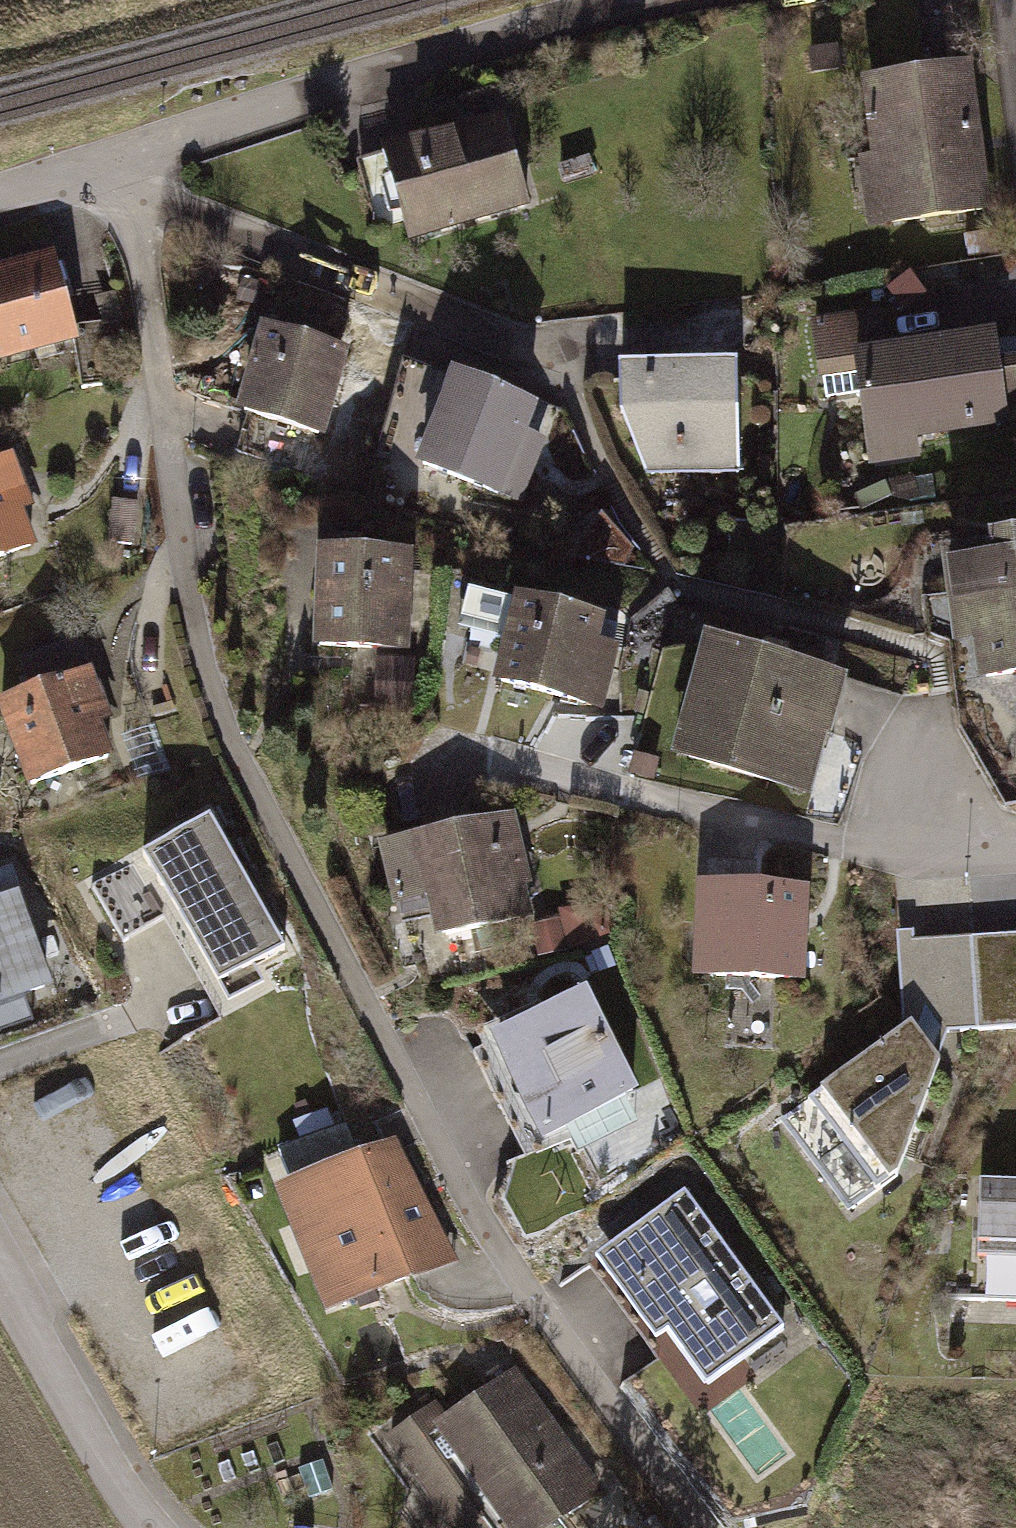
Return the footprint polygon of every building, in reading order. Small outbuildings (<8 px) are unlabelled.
[(986,211),(966,65),(852,80),(873,227),(986,211)] [(369,144),(398,243),(522,206),(492,108),(369,144)] [(0,268),(0,369),(68,351),(42,256),(0,268)] [(804,325),(813,374),(843,368),(861,460),(1012,431),(993,333),(881,354),(873,312),(804,325)] [(339,429),(355,351),(260,332),(245,410),(339,429)] [(1015,412),(1015,348),(1006,349),(1015,412)] [(731,363),(599,363),(649,482),(734,483),(731,363)] [(564,417),(433,378),(407,465),(539,504),(564,417)] [(11,454),(0,458),(0,544),(36,533),(11,454)] [(986,533),(988,551),(945,557),(966,692),(1015,684),(1015,529),(986,533)] [(407,555),(298,552),(296,654),(405,656),(407,555)] [(594,711),(611,631),(499,608),(482,688),(594,711)] [(831,679),(677,643),(648,766),(802,802),(831,679)] [(0,704),(0,768),(9,794),(117,755),(88,673),(0,704)] [(286,950),(206,816),(134,858),(140,869),(110,888),(140,939),(171,921),(214,993),(286,950)] [(519,914),(500,824),(373,852),(392,941),(519,914)] [(803,889),(704,885),(701,971),(800,974),(803,889)] [(51,980),(19,895),(0,902),(0,999),(51,980)] [(897,930),(904,1025),(912,1019),(938,1055),(948,1029),(1015,1025),(1015,932),(913,939),(913,930),(897,930)] [(624,1092),(572,994),(477,1044),(528,1142),(624,1092)] [(938,1055),(912,1019),(904,1025),(777,1116),(845,1209),(895,1173),(938,1055)] [(390,1145),(282,1192),(329,1302),(446,1256),(390,1145)] [(983,1180),(979,1293),(1015,1294),(1015,1181),(983,1180)] [(780,1324),(690,1193),(594,1258),(654,1346),(663,1340),(692,1384),(780,1324)] [(511,1377),(438,1421),(431,1408),(378,1439),(431,1527),(460,1527),(474,1520),(479,1527),(535,1527),(584,1499),(511,1377)]
